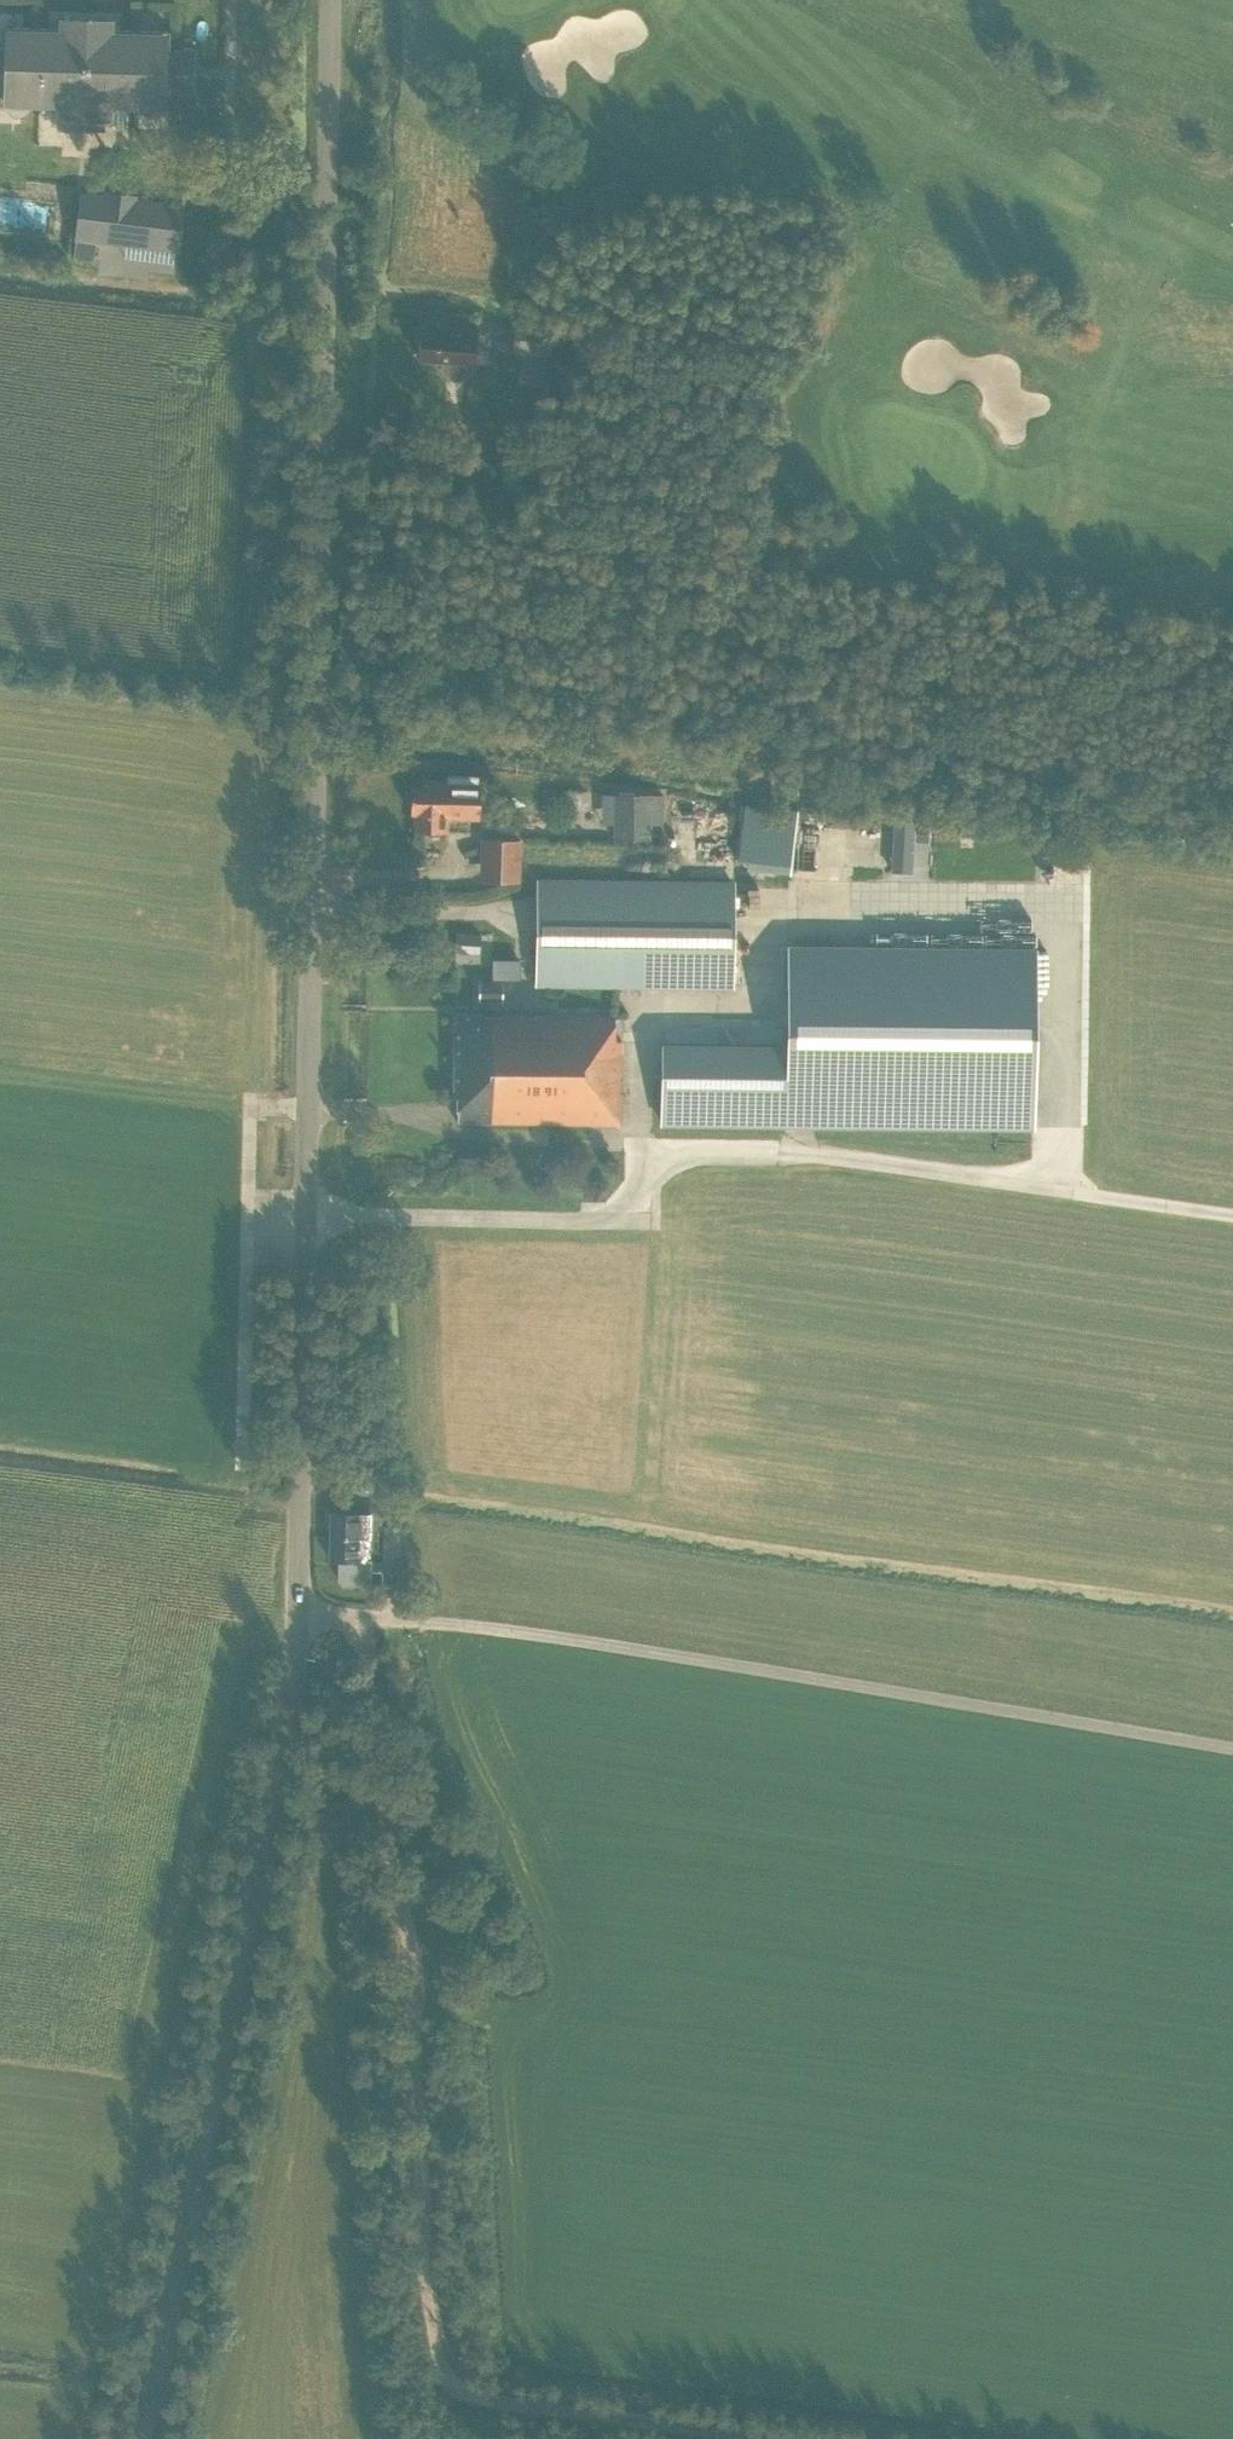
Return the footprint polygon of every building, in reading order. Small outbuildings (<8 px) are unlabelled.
[(60,109),(60,115),(62,116),(62,129),(104,130),(105,117),(108,117),(108,109),(136,110),(139,116),(145,120),(152,120),(158,117),(161,111),(168,111),(168,89),(184,89),(185,53),(169,53),(170,31),(110,29),(110,21),(62,19),(62,28),(2,27),(1,49),(0,48),(0,85),(0,97),(0,107),(6,107),(9,113),(15,116),(22,117),(28,113),(31,107),(60,108),(60,109)] [(78,236),(76,255),(94,258),(96,238),(176,248),(181,208),(83,196),(78,236)] [(447,318),(432,317),(430,333),(422,332),(420,359),(443,362),(442,369),(446,375),(451,379),(458,380),(465,377),(470,371),(470,364),(473,364),(476,329),(447,326),(447,318)] [(513,354),(516,354),(548,357),(551,328),(515,325),(513,354)] [(412,787),(411,813),(415,813),(415,830),(447,831),(447,814),(448,814),(479,814),(479,799),(479,774),(446,774),(446,780),(428,780),(427,787),(412,787)] [(649,840),(650,795),(612,795),(612,840),(649,840)] [(798,810),(745,805),(739,857),(793,863),(798,810)] [(926,865),(930,829),(863,821),(863,822),(855,821),(850,865),(867,867),(868,858),(926,865)] [(520,841),(480,840),(480,882),(520,883),(520,841)] [(539,983),(549,984),(733,987),(735,886),(541,882),(539,983)] [(481,934),(456,932),(454,954),(479,955),(481,934)] [(661,1037),(660,1120),(1036,1125),(1038,942),(788,940),(787,1038),(661,1037)] [(500,982),(481,982),(481,1001),(500,1001),(500,982)] [(621,1124),(623,1017),(456,1014),(454,1097),(458,1097),(458,1122),(621,1124)] [(640,1149),(787,1148),(787,1128),(672,1128),(672,1136),(640,1136),(640,1149)] [(332,1513),(331,1536),(379,1537),(379,1530),(380,1530),(381,1514),(332,1513)] [(384,1526),(383,1556),(398,1556),(399,1527),(384,1526)] [(343,1585),(370,1585),(371,1573),(384,1573),(383,1586),(397,1587),(398,1556),(383,1556),(383,1561),(372,1560),(373,1553),(379,1553),(379,1537),(331,1536),(330,1559),(340,1559),(339,1580),(343,1585)]
